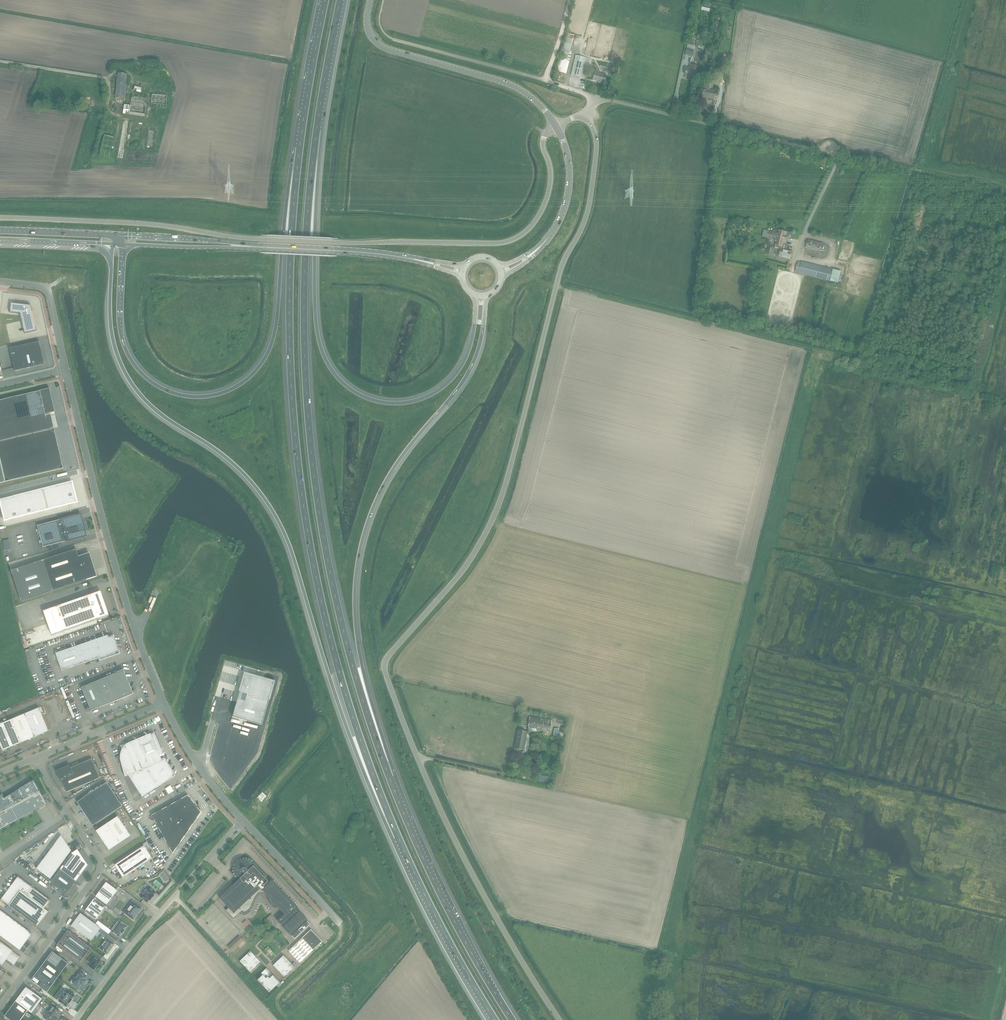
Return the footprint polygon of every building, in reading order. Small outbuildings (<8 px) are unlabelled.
[(565,37),(558,66),(557,71),(566,73),(572,52),(570,52),(573,39),(565,37)] [(576,55),(572,70),(571,75),(585,78),(586,72),(586,73),(590,59),(576,55)] [(686,67),(685,69),(684,73),(696,76),(698,67),(690,65),(690,68),(686,67)] [(595,72),(594,75),(593,80),(604,83),(606,75),(595,72)] [(115,97),(126,99),(127,85),(126,85),(127,74),(118,73),(115,97)] [(572,83),(585,87),(586,82),(574,78),(572,83)] [(703,89),(703,92),(702,97),(714,99),(715,91),(710,90),(710,85),(704,84),(703,89)] [(152,94),(151,103),(166,105),(167,96),(152,94)] [(131,105),(124,104),(123,114),(145,117),(147,99),(132,97),(131,105)] [(765,231),(764,236),(777,239),(777,240),(776,240),(776,241),(776,245),(775,247),(778,248),(779,250),(778,256),(779,256),(789,259),(791,251),(790,251),(787,251),(788,246),(783,245),(784,242),(786,237),(787,237),(788,236),(789,233),(787,232),(780,230),(779,235),(765,231)] [(807,247),(822,250),(824,251),(825,245),(808,241),(807,247)] [(833,271),(798,262),(795,271),(830,280),(833,271)] [(838,266),(835,277),(843,279),(846,269),(838,266)] [(11,303),(10,313),(20,314),(25,333),(37,331),(36,325),(34,326),(33,320),(34,320),(31,306),(11,303)] [(10,348),(15,371),(35,366),(35,365),(43,363),(41,355),(42,355),(39,341),(10,348)] [(4,482),(63,468),(54,429),(34,433),(31,419),(51,415),(51,413),(50,410),(53,409),(54,410),(50,392),(49,389),(50,389),(50,388),(40,391),(0,400),(0,483),(4,482)] [(0,500),(0,504),(4,520),(73,503),(77,502),(72,482),(68,483),(0,500)] [(58,520),(37,526),(41,540),(42,543),(43,547),(66,541),(85,536),(82,526),(84,526),(81,514),(58,520)] [(3,541),(5,551),(11,549),(9,540),(3,541)] [(44,560),(11,570),(21,601),(54,591),(97,576),(96,574),(95,574),(89,555),(79,558),(79,556),(76,549),(44,560)] [(109,615),(109,614),(108,614),(105,604),(104,604),(104,602),(101,594),(93,597),(92,594),(43,611),(52,635),(109,615)] [(99,658),(100,660),(120,654),(114,636),(109,638),(108,635),(56,653),(62,671),(99,658)] [(117,673),(81,688),(91,711),(108,704),(109,704),(110,704),(110,703),(133,694),(129,684),(127,680),(128,680),(128,679),(127,680),(123,670),(118,672),(117,672),(117,673)] [(244,676),(233,716),(262,725),(273,684),(272,684),(272,681),(247,674),(246,676),(244,676)] [(39,708),(25,714),(35,737),(49,731),(39,708)] [(529,713),(521,711),(519,726),(527,727),(529,713)] [(25,714),(11,720),(21,743),(35,737),(25,714)] [(530,716),(529,722),(528,726),(543,729),(543,728),(551,729),(552,721),(530,716)] [(11,720),(0,724),(0,744),(3,751),(21,743),(11,720)] [(528,732),(527,732),(517,730),(514,748),(524,750),(527,732),(528,732)] [(128,775),(142,797),(176,776),(164,758),(162,759),(160,755),(161,755),(157,746),(159,746),(160,747),(160,746),(159,745),(159,744),(158,743),(158,741),(158,743),(156,743),(152,735),(151,735),(151,734),(130,742),(120,746),(122,750),(122,751),(121,752),(121,755),(120,756),(120,757),(121,760),(121,761),(125,777),(128,775)] [(60,778),(66,792),(100,778),(92,759),(71,768),(70,766),(56,772),(59,779),(60,779),(60,778)] [(34,780),(4,798),(3,797),(2,794),(0,795),(0,830),(25,816),(25,817),(40,809),(39,808),(47,804),(34,780)] [(77,802),(93,826),(122,806),(107,782),(77,802)] [(173,854),(201,812),(200,811),(201,810),(199,807),(198,808),(188,795),(152,815),(173,854)] [(96,831),(109,850),(131,836),(118,816),(96,831)] [(51,879),(72,851),(69,847),(68,848),(57,840),(37,869),(51,879)] [(144,846),(115,865),(123,878),(152,858),(144,846)] [(72,853),(60,869),(51,881),(66,893),(66,892),(67,893),(69,891),(76,881),(83,872),(88,865),(86,863),(78,849),(72,853)] [(283,927),(283,928),(284,928),(291,935),(290,936),(291,936),(292,936),(295,939),(310,924),(307,921),(308,921),(307,920),(300,913),(300,912),(299,911),(299,912),(296,909),(298,907),(273,880),(269,883),(268,882),(268,881),(254,866),(253,866),(252,865),(253,863),(252,862),(251,861),(250,861),(248,860),(247,860),(245,859),(244,859),(243,859),(242,860),(240,860),(239,861),(238,862),(237,862),(236,864),(235,865),(234,866),(234,867),(234,869),(234,870),(234,872),(234,873),(235,875),(235,876),(236,877),(237,878),(238,878),(239,879),(238,880),(239,881),(236,883),(231,887),(219,898),(229,908),(226,910),(234,919),(242,911),(243,912),(244,912),(245,912),(246,912),(247,911),(248,911),(249,910),(249,909),(250,907),(251,906),(255,899),(255,897),(256,897),(257,895),(258,894),(260,893),(262,893),(263,893),(264,893),(266,894),(267,895),(267,897),(268,898),(270,902),(271,905),(272,906),(273,907),(274,908),(275,908),(276,908),(277,908),(277,907),(284,914),(277,921),(283,927)] [(0,901),(36,928),(37,927),(33,924),(40,915),(44,918),(49,912),(45,909),(50,901),(18,877),(0,901)] [(118,890),(106,882),(96,897),(107,905),(118,890)] [(147,902),(149,900),(150,900),(154,896),(153,895),(156,892),(148,886),(146,884),(144,887),(146,888),(142,893),(140,892),(138,894),(140,896),(147,902)] [(94,898),(85,911),(96,919),(106,906),(94,898)] [(142,908),(132,901),(124,912),(134,920),(142,908)] [(24,953),(31,944),(27,941),(32,934),(0,910),(0,935),(24,953)] [(81,913),(71,926),(91,941),(98,931),(101,928),(82,915),(81,913)] [(124,930),(125,929),(126,927),(127,926),(119,920),(111,931),(119,937),(120,936),(121,934),(122,933),(125,930),(124,930)] [(311,929),(302,938),(288,951),(300,963),(322,941),(321,940),(321,941),(320,940),(313,931),(312,932),(312,931),(311,929)] [(68,931),(57,945),(81,962),(91,948),(68,931)] [(228,947),(232,952),(244,940),(239,936),(228,947)] [(107,938),(100,949),(107,954),(114,943),(107,938)] [(1,965),(6,959),(14,965),(20,957),(12,951),(12,950),(0,941),(0,964),(1,965)] [(280,941),(276,945),(280,949),(284,946),(280,941)] [(240,961),(252,973),(262,963),(251,951),(240,961)] [(42,966),(58,978),(68,963),(52,952),(42,966)] [(93,954),(89,959),(93,962),(89,966),(94,970),(101,960),(93,954)] [(273,965),(284,977),(295,967),(284,955),(273,965)] [(47,992),(58,978),(42,966),(31,980),(47,992)] [(280,982),(266,968),(261,973),(263,975),(257,980),(269,993),(280,982)] [(71,982),(78,988),(81,984),(83,985),(86,981),(85,979),(87,977),(80,972),(75,979),(74,978),(71,982)] [(28,1010),(32,1013),(43,999),(26,987),(16,1001),(28,1010)] [(61,995),(57,1000),(59,1001),(66,1007),(67,1005),(68,1004),(70,1003),(72,1000),(73,998),(73,997),(75,995),(68,990),(67,991),(65,989),(61,995)] [(16,1001),(5,1016),(10,1019),(21,1019),(28,1010),(16,1001)] [(49,1012),(48,1011),(44,1017),(47,1019),(46,1019),(57,1019),(58,1018),(55,1017),(56,1016),(55,1016),(56,1014),(57,1014),(59,1011),(53,1007),(49,1012)]
